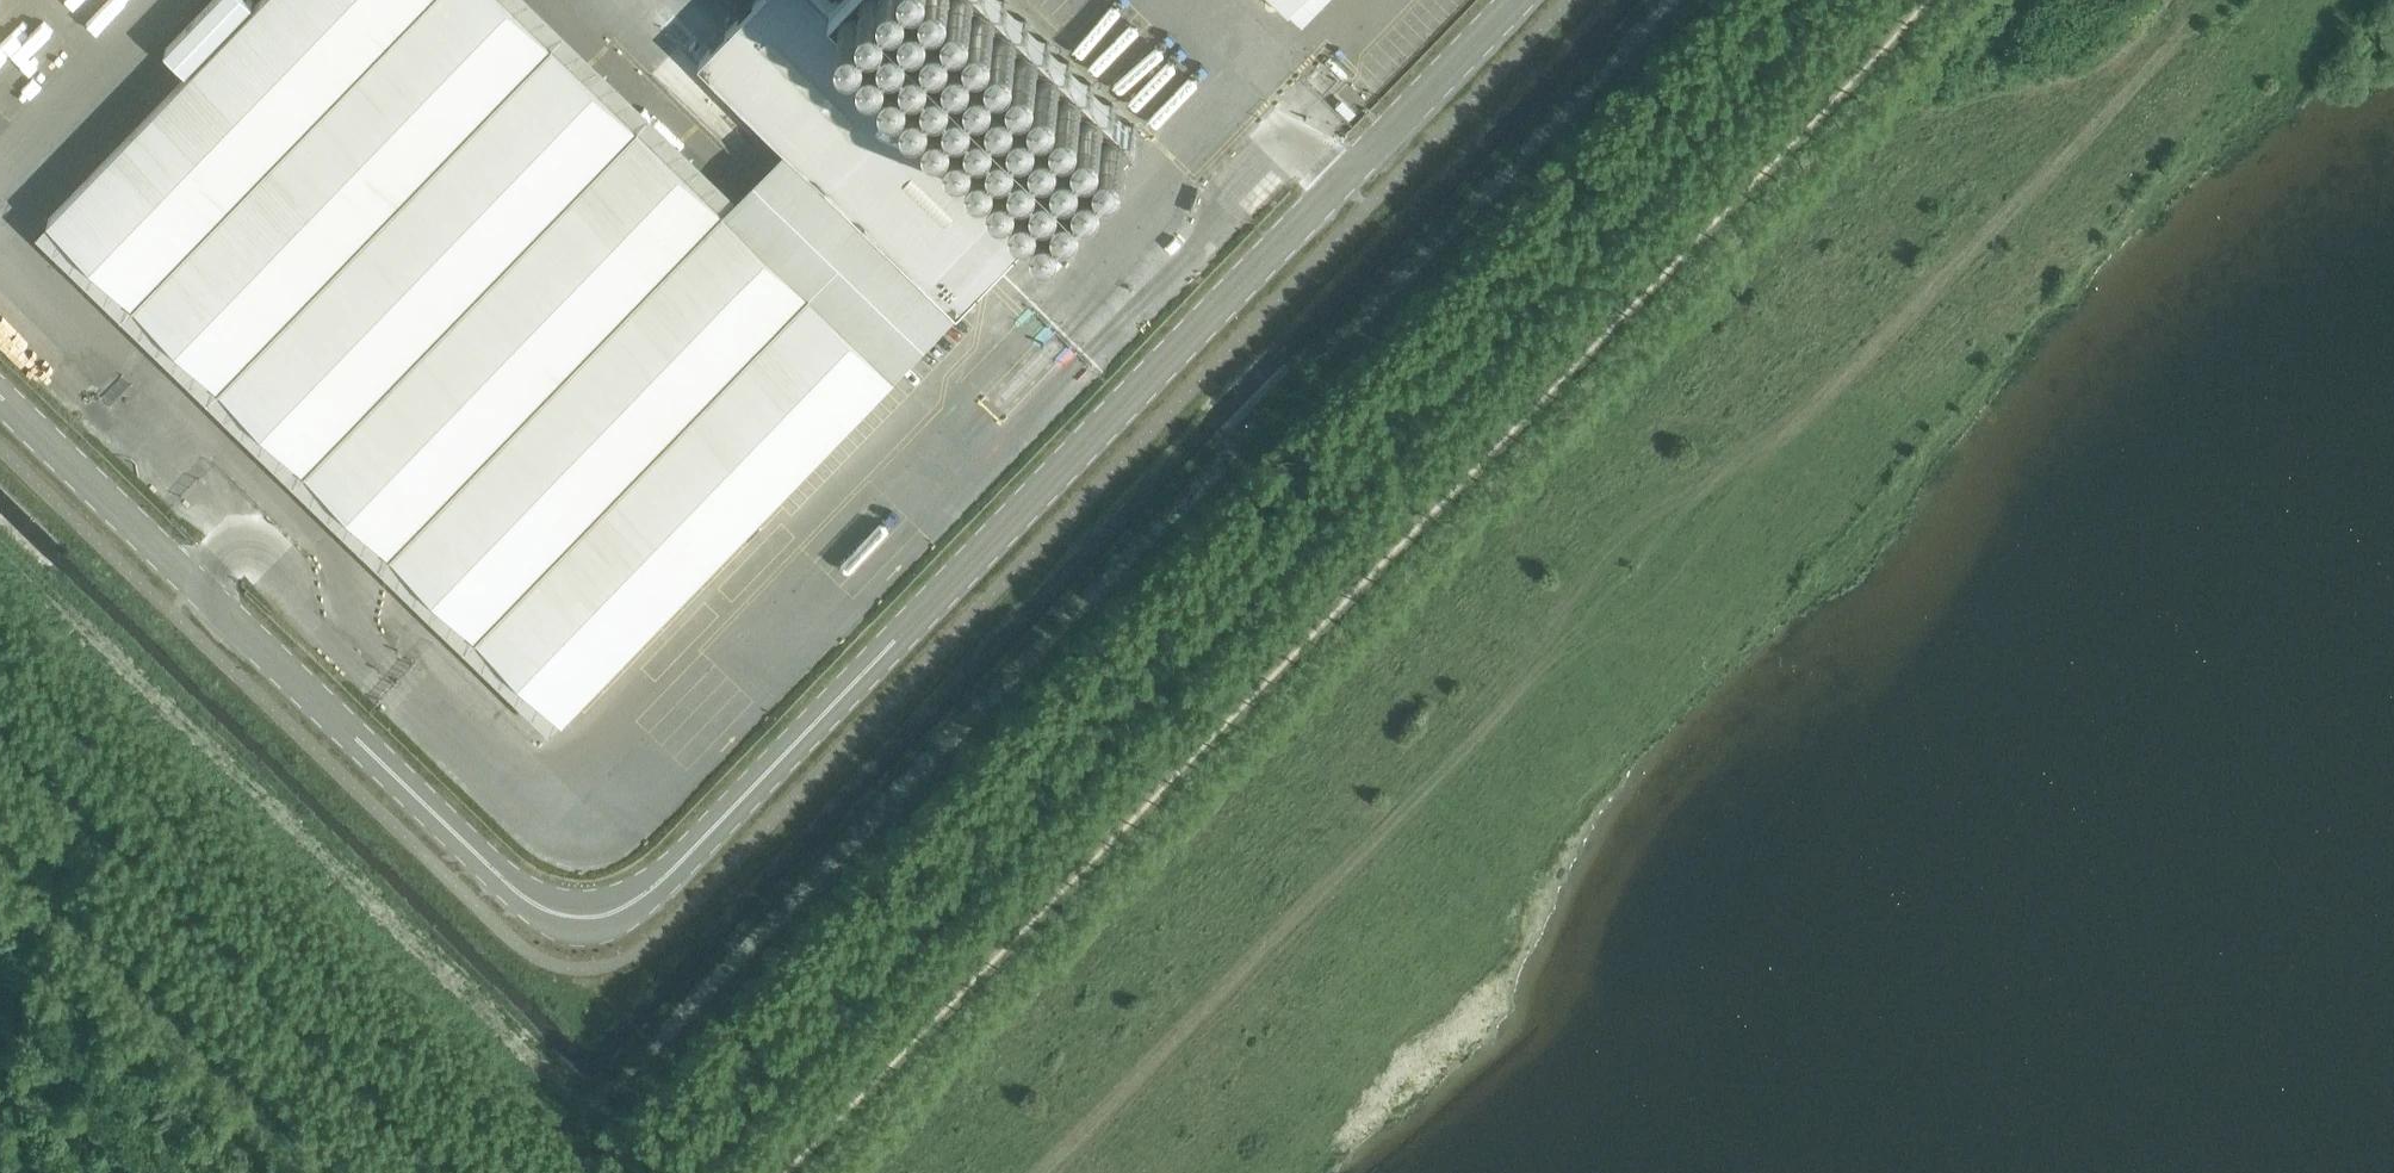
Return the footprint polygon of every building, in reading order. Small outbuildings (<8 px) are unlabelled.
[(898,375),(552,40),(511,0),(263,0),(49,219),(566,719),(898,375)] [(699,59),(957,310),(1050,215),(1136,127),(1005,0),(835,0),(832,4),(828,0),(757,0),(699,59)] [(1063,0),(1046,0),(1046,14),(1063,14),(1063,0)] [(1112,1),(1111,0),(1083,0),(1097,15),(1112,1)] [(1085,8),(1069,7),(1067,35),(1083,36),(1085,8)] [(1109,13),(1114,34),(1134,29),(1129,9),(1109,13)] [(0,69),(0,94),(6,100),(41,65),(22,46),(0,69)]
